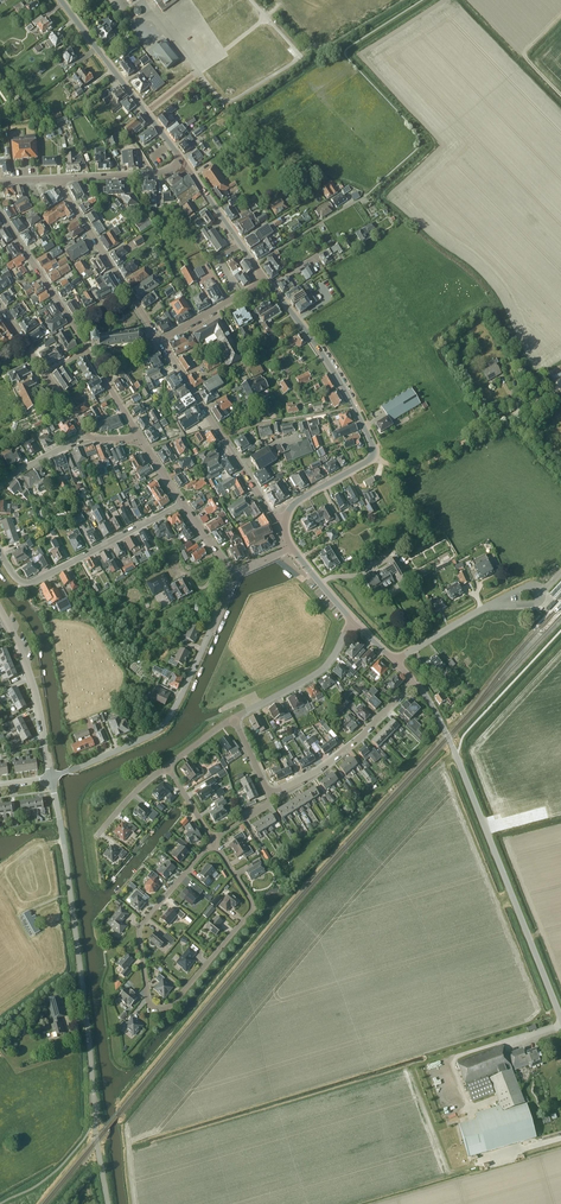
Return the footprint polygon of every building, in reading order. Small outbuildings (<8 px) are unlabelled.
[(40,8),(35,0),(33,2),(32,0),(29,3),(30,4),(26,7),(25,8),(21,2),(14,7),(18,13),(24,9),(26,12),(28,10),(31,14),(40,8)] [(163,11),(179,0),(154,0),(163,11)] [(136,16),(142,13),(140,6),(133,10),(136,16)] [(96,32),(105,45),(115,37),(110,30),(117,26),(110,16),(103,21),(106,25),(96,32)] [(44,20),(41,17),(33,23),(36,26),(37,26),(42,33),(46,30),(48,33),(52,29),(51,27),(52,26),(52,25),(53,25),(52,23),(51,22),(50,22),(47,18),(44,20)] [(54,46),(55,48),(64,42),(57,32),(48,38),(50,41),(46,43),(50,49),(54,46)] [(155,47),(149,51),(157,61),(160,59),(162,62),(165,65),(164,66),(165,66),(165,65),(166,67),(166,68),(166,67),(168,69),(167,69),(168,69),(177,62),(177,61),(176,62),(174,58),(171,55),(172,55),(171,55),(169,52),(169,51),(168,52),(166,48),(169,46),(164,40),(158,45),(158,44),(157,45),(158,45),(156,46),(155,47)] [(37,53),(43,49),(40,44),(34,49),(37,53)] [(125,50),(128,55),(137,49),(133,44),(125,50)] [(61,55),(68,65),(77,59),(69,49),(61,55)] [(141,63),(143,65),(150,60),(146,55),(139,61),(141,63)] [(124,70),(131,64),(128,60),(130,59),(130,58),(128,56),(124,59),(119,64),(124,70)] [(135,69),(131,64),(124,70),(127,75),(128,77),(131,75),(134,72),(138,69),(137,67),(135,69)] [(150,65),(145,69),(139,73),(141,75),(131,83),(140,94),(149,87),(154,93),(165,84),(150,65)] [(89,75),(87,76),(82,70),(76,74),(77,75),(72,78),(78,86),(73,90),(79,96),(84,92),(81,88),(85,85),(85,86),(93,79),(89,75)] [(117,105),(121,101),(127,96),(120,86),(110,94),(107,90),(100,96),(106,104),(112,99),(117,105)] [(122,102),(120,103),(128,113),(136,107),(128,97),(122,102)] [(119,105),(111,111),(113,113),(121,107),(119,105)] [(166,129),(170,133),(179,126),(173,117),(174,116),(171,113),(176,110),(172,105),(164,112),(165,113),(158,119),(166,130),(166,129)] [(124,128),(128,133),(133,129),(136,134),(148,124),(141,115),(124,128)] [(188,126),(188,127),(195,121),(193,117),(183,125),(182,125),(170,134),(176,142),(183,136),(183,135),(188,132),(185,128),(188,126)] [(122,130),(120,127),(110,131),(111,135),(122,130)] [(138,137),(144,145),(157,135),(151,128),(138,137)] [(192,133),(195,137),(202,132),(199,128),(192,133)] [(118,145),(115,135),(109,137),(109,139),(106,140),(108,148),(118,145)] [(12,139),(14,161),(37,159),(35,136),(24,137),(24,138),(12,139)] [(179,146),(185,154),(194,146),(191,142),(192,141),(194,140),(191,136),(187,139),(184,141),(185,142),(179,146)] [(110,159),(105,160),(105,150),(95,151),(95,162),(98,162),(98,170),(110,169),(110,167),(112,167),(113,166),(113,164),(112,163),(110,163),(110,159)] [(128,164),(129,169),(139,169),(137,150),(122,152),(123,165),(128,164)] [(188,158),(195,168),(200,165),(203,162),(201,160),(203,158),(198,150),(191,155),(192,155),(188,158)] [(81,155),(80,155),(74,158),(74,154),(68,154),(68,164),(66,164),(67,172),(80,171),(80,165),(86,164),(81,155)] [(60,158),(56,159),(56,158),(43,159),(43,167),(57,167),(61,166),(60,158)] [(2,167),(3,174),(11,173),(9,161),(0,162),(1,167),(2,167)] [(227,201),(235,195),(230,198),(229,196),(226,190),(236,184),(235,181),(229,185),(216,165),(202,174),(213,191),(212,191),(219,202),(226,198),(227,201)] [(170,189),(182,206),(188,201),(200,193),(188,176),(182,180),(178,175),(168,181),(172,187),(170,189)] [(149,182),(149,180),(143,181),(143,187),(141,187),(142,193),(150,193),(150,208),(156,207),(156,193),(156,182),(149,182)] [(86,194),(79,182),(73,183),(68,187),(76,200),(79,198),(82,202),(88,198),(90,201),(95,199),(93,194),(92,195),(90,191),(86,194)] [(124,194),(124,182),(106,182),(107,188),(104,189),(104,194),(107,193),(107,196),(120,195),(127,205),(139,205),(133,194),(124,194)] [(338,192),(332,183),(321,190),(327,199),(338,192)] [(14,186),(9,187),(3,188),(5,197),(15,196),(14,186)] [(17,202),(26,198),(26,197),(22,186),(16,188),(19,199),(17,200),(17,202)] [(348,186),(342,190),(345,194),(351,190),(348,186)] [(63,199),(55,188),(45,194),(46,195),(41,198),(48,209),(57,203),(63,199)] [(283,197),(283,198),(287,195),(285,192),(275,198),(277,200),(269,205),(276,215),(287,208),(281,199),(283,197)] [(351,195),(353,199),(355,200),(360,198),(357,192),(351,195)] [(347,200),(343,193),(332,200),(337,207),(347,200)] [(236,195),(235,195),(227,201),(231,206),(240,200),(236,195)] [(31,207),(26,198),(17,202),(14,204),(16,207),(17,207),(21,213),(31,207)] [(97,201),(96,199),(87,202),(79,207),(84,214),(93,209),(91,206),(97,201)] [(118,208),(122,205),(117,199),(114,202),(118,208)] [(65,205),(63,202),(42,216),(49,226),(51,224),(54,228),(60,224),(58,220),(60,218),(61,219),(66,216),(68,219),(74,215),(67,204),(65,205)] [(183,207),(189,216),(196,211),(190,202),(183,207)] [(332,208),(329,203),(315,211),(318,216),(320,215),(322,218),(332,212),(330,209),(332,208)] [(12,206),(9,207),(4,210),(9,218),(17,214),(14,210),(12,206)] [(240,216),(242,218),(251,213),(250,212),(251,212),(248,209),(239,215),(237,211),(234,206),(231,209),(230,207),(224,211),(231,221),(240,216)] [(200,213),(204,221),(206,223),(205,224),(202,223),(200,221),(198,220),(196,222),(196,224),(197,226),(199,227),(201,225),(205,226),(207,225),(208,225),(214,221),(206,209),(200,213)] [(92,224),(99,235),(105,231),(98,220),(94,213),(87,218),(91,224),(92,224)] [(307,213),(301,216),(287,226),(292,233),(301,227),(299,224),(304,220),(306,222),(311,219),(307,213)] [(36,214),(27,220),(31,226),(40,220),(36,214)] [(265,214),(256,220),(251,214),(234,225),(238,231),(241,237),(254,229),(253,228),(268,218),(265,214)] [(152,225),(146,216),(134,224),(140,233),(152,225)] [(26,228),(19,217),(11,222),(18,233),(26,228)] [(67,228),(69,231),(79,225),(76,219),(66,226),(67,228)] [(282,223),(280,219),(273,223),(275,227),(282,223)] [(43,235),(48,232),(42,222),(37,225),(35,227),(41,236),(43,235)] [(370,236),(368,232),(375,228),(372,224),(356,233),(362,243),(367,240),(366,238),(370,236)] [(83,231),(80,226),(69,233),(69,234),(65,236),(68,241),(72,238),(73,239),(77,236),(77,235),(83,231)] [(273,234),(267,226),(257,233),(255,236),(252,236),(244,241),(251,250),(260,244),(259,243),(273,234)] [(0,231),(0,246),(2,249),(8,245),(7,244),(12,240),(5,228),(0,231)] [(117,228),(99,239),(107,251),(119,243),(115,237),(120,233),(117,228)] [(209,233),(204,236),(207,241),(209,240),(217,252),(226,246),(222,241),(214,229),(209,233)] [(35,240),(29,230),(26,232),(21,236),(27,246),(33,242),(35,240)] [(144,242),(140,236),(133,240),(137,246),(144,242)] [(276,248),(270,238),(263,242),(264,243),(252,251),(257,260),(269,252),(276,248)] [(89,251),(82,241),(75,245),(74,242),(64,248),(72,261),(82,255),(82,256),(89,251)] [(49,250),(54,247),(51,243),(46,246),(47,247),(44,249),(46,252),(49,250)] [(326,252),(319,256),(325,265),(332,261),(329,256),(333,253),(338,251),(340,254),(345,251),(340,243),(331,249),(326,251),(326,252)] [(14,244),(9,246),(6,248),(13,259),(20,254),(14,244)] [(110,255),(117,266),(123,262),(121,258),(128,253),(123,246),(110,255)] [(50,253),(53,259),(62,253),(58,248),(49,253),(50,253)] [(278,254),(277,251),(273,254),(267,258),(270,263),(263,267),(272,279),(278,275),(276,273),(283,269),(274,257),(278,254)] [(42,267),(51,262),(47,255),(46,254),(37,260),(42,268),(42,267)] [(21,255),(13,261),(7,265),(10,270),(14,267),(13,265),(15,264),(17,268),(22,264),(21,263),(25,260),(21,255)] [(93,272),(96,277),(100,275),(109,269),(101,256),(94,261),(93,259),(91,260),(97,269),(93,272)] [(53,261),(51,262),(42,267),(47,275),(55,270),(68,263),(65,258),(57,262),(55,260),(54,260),(53,261)] [(239,272),(236,267),(237,266),(233,259),(227,263),(234,275),(239,272)] [(240,264),(247,274),(253,270),(246,260),(240,264)] [(81,275),(85,272),(88,270),(82,261),(75,266),(81,275)] [(118,268),(125,279),(131,275),(130,274),(137,269),(132,261),(125,265),(125,264),(118,268)] [(55,270),(47,275),(52,272),(47,275),(52,283),(60,278),(60,277),(70,271),(67,264),(62,267),(56,270),(55,270)] [(18,269),(22,275),(27,272),(23,266),(18,269)] [(197,282),(188,266),(181,270),(189,286),(197,282)] [(305,269),(310,277),(315,274),(310,266),(305,269)] [(200,267),(194,270),(199,279),(205,275),(200,267)] [(132,289),(153,276),(153,275),(150,277),(144,268),(132,275),(126,280),(131,288),(137,284),(138,286),(132,289)] [(9,282),(8,280),(12,278),(9,272),(0,278),(0,291),(11,284),(9,282)] [(242,277),(239,272),(234,275),(233,275),(238,283),(240,281),(244,287),(250,283),(245,274),(242,277)] [(100,275),(96,277),(94,278),(102,290),(97,293),(94,288),(90,290),(96,300),(98,299),(99,301),(112,294),(113,295),(122,290),(111,273),(103,279),(100,275)] [(155,275),(153,276),(132,289),(138,299),(159,285),(155,279),(157,277),(155,275)] [(277,284),(283,293),(289,289),(290,291),(295,288),(287,277),(284,279),(284,280),(277,284)] [(72,282),(75,286),(81,282),(78,278),(72,282)] [(59,283),(62,288),(69,284),(66,279),(59,283)] [(41,284),(39,286),(37,283),(31,287),(30,285),(23,289),(27,296),(34,293),(36,296),(45,290),(41,284)] [(67,294),(68,295),(71,293),(71,291),(75,289),(71,283),(66,287),(67,288),(59,293),(61,297),(67,294)] [(316,302),(304,284),(286,296),(293,308),(295,307),(297,310),(300,314),(306,311),(305,310),(316,302)] [(223,298),(216,285),(205,291),(213,304),(223,298)] [(163,292),(167,297),(175,292),(171,286),(163,292)] [(81,300),(86,308),(95,304),(87,291),(83,293),(86,298),(81,300)] [(160,298),(156,291),(151,294),(141,301),(142,303),(142,304),(142,305),(143,307),(145,308),(156,301),(160,298)] [(49,297),(46,292),(37,298),(36,296),(30,300),(33,305),(39,301),(40,303),(49,297)] [(0,298),(6,306),(13,301),(7,293),(0,298)] [(205,301),(201,294),(193,299),(197,306),(195,307),(199,313),(210,306),(207,300),(205,301)] [(191,310),(183,297),(171,304),(178,317),(175,318),(178,324),(191,317),(188,311),(191,310)] [(81,310),(74,300),(72,301),(72,302),(67,305),(73,315),(81,310)] [(260,317),(274,309),(269,301),(255,310),(250,313),(253,317),(258,314),(260,317)] [(48,305),(45,308),(47,311),(49,309),(53,316),(59,311),(55,304),(49,307),(48,305)] [(26,313),(25,314),(18,305),(9,312),(16,320),(21,316),(23,319),(28,315),(26,313)] [(276,307),(274,309),(260,317),(264,323),(261,325),(268,336),(273,333),(267,322),(280,313),(276,307)] [(249,314),(248,315),(244,309),(231,316),(243,338),(248,335),(244,327),(253,322),(249,314)] [(161,333),(163,333),(173,328),(169,322),(172,320),(168,313),(165,314),(167,318),(156,324),(161,332),(161,333)] [(50,333),(52,336),(57,333),(55,331),(67,324),(61,315),(51,321),(50,319),(45,322),(52,332),(50,333)] [(31,322),(28,318),(26,319),(25,319),(19,324),(26,334),(39,325),(35,319),(31,322)] [(9,341),(15,337),(3,320),(0,322),(0,343),(2,345),(9,341)] [(219,343),(216,345),(221,354),(223,359),(227,367),(231,365),(241,359),(219,320),(193,335),(198,343),(213,334),(219,343)] [(44,332),(48,330),(44,324),(38,327),(39,329),(29,336),(34,343),(45,335),(43,332),(44,332)] [(64,346),(70,342),(64,332),(58,336),(60,339),(59,340),(63,345),(64,346)] [(100,348),(100,349),(139,344),(142,340),(142,335),(138,332),(98,337),(99,340),(91,341),(92,349),(100,348)] [(295,344),(299,348),(306,343),(300,334),(294,338),(292,337),(287,341),(291,346),(295,344)] [(173,350),(193,339),(192,336),(186,339),(183,335),(169,343),(173,350)] [(193,339),(173,350),(176,356),(197,345),(194,338),(193,339)] [(49,340),(41,345),(43,348),(51,343),(49,340)] [(70,342),(64,346),(67,352),(77,346),(73,340),(70,342)] [(49,347),(38,354),(47,367),(58,360),(59,361),(64,358),(58,348),(52,351),(49,347)] [(150,375),(159,371),(158,369),(163,366),(159,359),(161,358),(159,353),(148,359),(146,360),(149,365),(151,364),(153,368),(148,370),(145,372),(147,376),(150,375)] [(223,363),(218,355),(204,363),(209,371),(223,363)] [(76,361),(82,372),(91,367),(84,356),(76,361)] [(179,360),(186,371),(192,368),(185,357),(179,360)] [(482,371),(483,372),(488,381),(501,374),(496,364),(498,363),(496,359),(488,363),(490,367),(482,371)] [(257,395),(257,394),(268,388),(263,379),(262,379),(260,375),(264,373),(260,365),(249,370),(254,379),(250,382),(242,386),(249,399),(257,395)] [(36,385),(29,372),(26,366),(7,376),(12,385),(16,383),(20,392),(19,393),(28,411),(38,405),(30,388),(36,385)] [(65,391),(76,384),(65,367),(54,374),(65,391)] [(91,367),(82,372),(84,376),(93,371),(91,367)] [(160,370),(159,371),(150,375),(147,376),(145,378),(150,391),(157,387),(154,381),(163,377),(160,370)] [(97,378),(93,371),(84,376),(88,384),(97,378)] [(114,383),(120,392),(128,387),(126,384),(129,382),(125,377),(126,376),(124,372),(119,376),(121,379),(114,383)] [(201,377),(198,379),(194,372),(187,377),(195,388),(205,381),(201,377)] [(300,383),(301,384),(310,380),(309,378),(311,377),(308,372),(296,378),(299,384),(300,383)] [(168,398),(173,395),(184,387),(183,384),(182,384),(175,373),(166,379),(166,381),(172,391),(166,395),(168,398)] [(336,387),(329,375),(321,379),(328,392),(336,387)] [(223,385),(218,377),(203,385),(206,388),(199,393),(206,404),(215,398),(216,399),(219,397),(217,393),(214,395),(211,392),(223,385)] [(90,397),(93,401),(95,399),(94,397),(104,391),(100,385),(101,385),(98,379),(87,386),(90,392),(91,392),(93,395),(90,397)] [(282,389),(285,394),(291,389),(285,380),(280,383),(283,388),(282,389)] [(142,386),(139,381),(133,384),(136,389),(142,386)] [(173,395),(168,398),(170,402),(175,398),(178,402),(189,394),(184,387),(173,395)] [(142,391),(146,397),(150,395),(147,388),(142,391)] [(420,404),(411,389),(381,407),(387,417),(382,419),(383,421),(376,425),(381,433),(392,426),(390,422),(420,404)] [(328,396),(332,402),(341,397),(338,391),(328,396)] [(141,399),(138,393),(131,398),(134,403),(141,399)] [(557,394),(549,399),(553,406),(560,401),(557,394)] [(232,406),(226,395),(215,402),(218,406),(211,410),(219,422),(229,416),(225,410),(232,406)] [(195,403),(190,396),(173,407),(178,415),(195,403)] [(341,397),(332,402),(335,408),(344,404),(341,397)] [(105,402),(110,413),(116,410),(111,399),(105,402)] [(77,408),(81,414),(89,409),(85,403),(77,408)] [(144,407),(142,403),(136,407),(137,408),(132,411),(135,416),(140,413),(141,415),(149,410),(146,405),(144,407)] [(298,411),(297,405),(292,406),(292,403),(287,404),(288,412),(298,411)] [(204,417),(196,405),(190,409),(190,410),(184,414),(186,417),(179,421),(185,431),(198,422),(198,421),(204,417)] [(100,417),(94,407),(90,410),(91,412),(84,416),(86,419),(88,424),(95,420),(100,417)] [(153,421),(155,424),(160,421),(154,410),(149,413),(154,420),(153,421)] [(339,420),(342,428),(348,426),(347,424),(352,422),(348,412),(339,416),(341,419),(339,420)] [(99,424),(97,425),(100,433),(106,430),(107,432),(123,425),(119,415),(118,415),(101,422),(98,423),(99,424)] [(152,426),(155,424),(153,421),(149,423),(145,416),(137,421),(143,430),(151,425),(152,426)] [(45,423),(43,419),(33,425),(35,429),(45,423)] [(319,425),(317,419),(308,422),(312,436),(314,437),(318,435),(319,433),(318,430),(316,426),(319,425)] [(58,426),(55,421),(49,425),(52,432),(57,430),(55,427),(58,426)] [(72,426),(69,422),(65,424),(64,423),(58,426),(62,433),(63,433),(65,437),(75,431),(72,426)] [(250,459),(259,472),(266,467),(266,468),(277,461),(277,456),(283,453),(287,462),(292,460),(292,461),(313,453),(312,452),(315,451),(311,441),(312,441),(308,430),(307,430),(304,422),(298,425),(301,433),(304,432),(307,439),(302,441),(302,442),(293,446),(292,445),(287,447),(288,449),(283,451),(280,445),(273,449),(268,448),(250,459)] [(161,428),(158,423),(153,426),(153,427),(144,433),(151,444),(158,440),(157,439),(160,437),(156,431),(161,428)] [(282,433),(282,434),(295,431),(293,423),(279,426),(279,424),(273,425),(275,435),(281,434),(281,433),(282,433)] [(332,433),(335,440),(343,437),(357,431),(355,424),(332,433)] [(258,428),(260,437),(272,435),(270,426),(258,428)] [(206,439),(210,446),(219,441),(213,431),(205,436),(202,431),(196,435),(200,443),(206,439)] [(363,446),(358,434),(345,439),(346,441),(343,442),(345,448),(354,445),(353,442),(355,441),(358,448),(360,449),(362,448),(363,446)] [(24,444),(31,456),(37,452),(34,446),(35,446),(33,443),(37,441),(33,435),(28,438),(30,441),(24,444)] [(49,435),(46,437),(45,435),(39,438),(41,443),(42,443),(44,447),(49,445),(49,444),(53,441),(49,435)] [(251,447),(244,436),(234,442),(238,448),(237,451),(239,453),(241,453),(247,450),(249,453),(256,448),(254,445),(251,447)] [(312,438),(316,449),(322,447),(318,436),(312,438)] [(189,450),(183,438),(173,442),(180,455),(189,450)] [(175,455),(167,443),(161,447),(163,449),(163,450),(158,454),(164,463),(170,460),(172,463),(169,459),(175,456),(175,455)] [(96,450),(95,451),(92,444),(84,447),(86,453),(88,456),(91,455),(91,456),(97,454),(96,450)] [(13,445),(8,448),(8,449),(7,450),(9,455),(11,454),(16,464),(17,463),(23,460),(20,456),(21,455),(17,449),(14,451),(12,449),(14,448),(13,445)] [(96,448),(102,462),(108,460),(102,445),(96,448)] [(113,457),(110,451),(108,446),(104,447),(109,459),(113,457)] [(86,460),(81,447),(73,451),(71,452),(79,471),(82,469),(79,463),(86,460)] [(110,451),(113,457),(116,464),(127,459),(121,447),(110,451)] [(8,448),(0,452),(0,457),(0,458),(0,468),(2,471),(16,464),(11,454),(9,455),(7,450),(8,449),(8,448)] [(322,457),(324,456),(327,455),(324,448),(316,451),(319,458),(322,457)] [(201,466),(201,467),(219,458),(215,450),(208,454),(207,451),(197,456),(202,466),(201,466)] [(129,459),(137,472),(149,464),(143,454),(136,458),(135,455),(129,459)] [(62,455),(57,457),(65,472),(70,470),(69,467),(71,466),(72,469),(73,471),(74,472),(78,470),(71,455),(66,457),(69,462),(66,463),(62,455)] [(336,459),(341,468),(347,465),(342,455),(336,459)] [(186,467),(188,470),(197,465),(192,456),(187,459),(187,458),(178,462),(182,469),(186,467)] [(219,458),(201,467),(209,481),(220,475),(219,473),(224,469),(229,476),(237,471),(228,456),(220,461),(219,458)] [(65,472),(57,457),(53,460),(61,476),(63,475),(60,468),(62,467),(65,472)] [(326,469),(329,475),(339,469),(334,460),(323,466),(325,470),(326,469)] [(319,461),(310,465),(312,469),(321,465),(321,464),(319,461)] [(33,470),(23,477),(30,488),(31,489),(35,487),(39,493),(48,487),(43,478),(42,479),(41,477),(45,475),(42,470),(43,470),(39,465),(39,464),(32,468),(33,470)] [(153,472),(149,466),(137,473),(140,479),(153,472)] [(259,472),(253,475),(261,487),(273,479),(275,482),(280,478),(284,477),(282,474),(278,476),(278,475),(272,477),(266,468),(266,467),(259,472)] [(318,468),(313,471),(310,473),(306,475),(311,484),(323,477),(318,468)] [(309,485),(301,471),(296,474),(294,472),(291,474),(292,477),(290,478),(295,488),(298,486),(300,490),(309,485)] [(187,483),(181,474),(174,479),(180,488),(187,483)] [(58,480),(62,488),(67,485),(62,477),(58,480)] [(231,478),(222,483),(223,486),(222,486),(225,491),(233,486),(235,490),(234,491),(243,486),(239,477),(232,480),(231,478)] [(368,485),(370,488),(376,484),(371,477),(362,482),(366,487),(368,485)] [(9,484),(11,485),(8,489),(14,495),(18,491),(27,501),(31,497),(26,489),(23,492),(15,480),(9,484)] [(206,485),(203,480),(198,482),(196,480),(186,486),(188,489),(193,486),(196,491),(206,485)] [(266,495),(274,507),(290,496),(280,480),(269,487),(272,492),(266,495)] [(152,494),(159,489),(155,482),(147,487),(152,494)] [(225,491),(222,486),(223,486),(222,483),(215,487),(219,495),(221,494),(222,497),(226,494),(225,491)] [(243,486),(234,491),(237,497),(240,495),(241,496),(247,492),(243,486)] [(360,501),(353,487),(347,490),(352,500),(349,501),(351,505),(360,501)] [(131,491),(130,488),(120,493),(123,499),(127,497),(125,494),(131,491)] [(157,501),(164,496),(159,489),(152,494),(155,499),(157,501)] [(374,491),(370,493),(369,491),(363,494),(369,505),(366,507),(370,514),(376,511),(372,504),(380,499),(377,494),(376,495),(374,491)] [(194,496),(196,500),(191,504),(195,510),(200,507),(200,506),(204,504),(201,500),(204,497),(201,492),(194,496)] [(105,500),(102,494),(96,497),(99,503),(105,500)] [(346,503),(340,494),(335,497),(338,503),(337,503),(339,507),(341,506),(342,509),(348,506),(347,503),(346,503)] [(157,501),(154,503),(145,508),(149,513),(153,510),(152,507),(155,505),(156,506),(159,504),(161,508),(169,503),(164,496),(157,501)] [(220,508),(214,498),(207,502),(210,507),(205,510),(207,515),(213,511),(214,512),(220,508)] [(247,516),(251,514),(254,519),(264,513),(257,503),(255,504),(253,501),(250,500),(246,502),(244,498),(228,509),(234,518),(244,512),(247,516)] [(136,517),(138,520),(144,516),(136,500),(131,502),(134,508),(131,509),(135,517),(136,517)] [(6,509),(7,503),(0,502),(0,503),(0,513),(11,514),(11,510),(6,509)] [(93,513),(92,514),(99,528),(104,537),(113,533),(107,523),(106,520),(107,519),(101,509),(100,509),(98,505),(91,509),(93,513)] [(305,510),(307,514),(314,510),(312,506),(305,510)] [(320,510),(316,513),(318,517),(319,517),(321,520),(321,521),(325,519),(327,523),(333,519),(326,506),(320,510)] [(114,507),(111,509),(110,510),(114,518),(111,520),(117,531),(123,528),(117,517),(119,516),(114,507)] [(121,515),(127,525),(133,522),(124,507),(118,511),(120,516),(121,515)] [(338,511),(343,521),(346,519),(341,509),(338,511)] [(210,532),(224,524),(220,519),(226,516),(224,512),(217,516),(218,519),(206,526),(210,532)] [(84,519),(81,513),(74,517),(77,523),(84,519)] [(172,530),(176,535),(186,528),(182,523),(184,522),(177,513),(172,518),(171,517),(167,520),(172,526),(173,526),(175,528),(172,530)] [(318,517),(316,513),(301,521),(307,531),(315,527),(315,525),(320,522),(320,521),(321,521),(321,520),(319,517),(318,517)] [(333,516),(337,523),(342,521),(338,513),(333,516)] [(265,527),(265,528),(272,523),(266,514),(258,519),(264,528),(265,527)] [(200,518),(203,524),(209,520),(208,519),(209,519),(206,515),(203,517),(200,518)] [(4,530),(14,526),(11,519),(1,522),(4,530)] [(165,535),(168,540),(174,536),(166,523),(159,527),(158,524),(153,527),(156,533),(155,533),(158,539),(165,535)] [(269,526),(254,532),(249,523),(238,529),(248,548),(251,546),(254,555),(274,547),(274,545),(273,544),(276,543),(273,536),(272,537),(271,536),(273,535),(269,526)] [(9,545),(9,544),(19,541),(14,526),(4,530),(9,545)] [(194,536),(188,528),(176,537),(179,541),(181,539),(180,538),(183,536),(187,541),(194,536)] [(227,530),(225,531),(232,542),(234,540),(239,537),(233,528),(228,531),(227,530)] [(213,535),(220,544),(227,539),(220,529),(213,535)] [(338,537),(333,529),(326,533),(331,541),(338,537)] [(80,535),(78,530),(72,533),(73,534),(68,537),(76,552),(84,548),(78,536),(80,535)] [(139,534),(147,549),(152,547),(149,542),(151,540),(146,530),(139,534)] [(87,536),(92,544),(99,540),(95,532),(87,536)] [(139,547),(133,537),(125,541),(130,551),(133,549),(135,552),(140,549),(138,547),(139,547)] [(239,537),(234,540),(237,546),(230,550),(236,561),(245,557),(243,552),(245,551),(239,537)] [(37,545),(34,538),(26,542),(29,549),(37,545)] [(55,549),(51,551),(55,559),(55,560),(56,562),(57,562),(65,558),(59,547),(62,545),(59,538),(51,541),(55,549)] [(125,555),(120,544),(113,548),(115,551),(114,552),(118,559),(125,555)] [(27,550),(27,548),(25,546),(16,551),(17,552),(13,555),(17,563),(23,560),(24,561),(29,558),(25,551),(27,550)] [(206,555),(202,547),(197,550),(198,551),(193,554),(191,555),(195,561),(197,561),(201,559),(200,558),(206,555)] [(186,551),(181,554),(185,561),(190,558),(188,555),(193,551),(191,548),(186,551)] [(340,557),(337,559),(329,548),(320,553),(322,557),(321,558),(328,570),(330,568),(331,570),(344,562),(342,558),(340,557)] [(112,561),(107,551),(100,555),(102,559),(101,560),(104,565),(107,564),(112,573),(120,569),(115,559),(112,561)] [(42,557),(40,554),(37,556),(39,559),(45,569),(51,565),(46,555),(42,557)] [(141,563),(137,556),(131,558),(135,566),(141,563)] [(487,560),(485,556),(473,562),(475,566),(473,567),(477,574),(475,575),(477,580),(479,579),(482,580),(494,574),(494,571),(488,560),(487,560)] [(98,567),(93,558),(86,562),(90,571),(95,569),(97,573),(102,571),(99,566),(98,567)] [(394,576),(401,587),(410,581),(397,558),(387,564),(389,568),(374,577),(372,573),(364,578),(367,584),(366,585),(370,591),(371,590),(374,596),(375,595),(378,599),(384,595),(382,591),(383,591),(382,590),(394,583),(391,578),(394,576)] [(33,574),(34,575),(39,572),(31,561),(27,565),(27,566),(22,570),(27,578),(33,574)] [(122,568),(125,574),(135,568),(133,563),(122,568)] [(464,567),(462,563),(454,566),(457,572),(463,569),(462,567),(464,567)] [(470,581),(465,571),(457,574),(461,583),(458,584),(457,583),(446,590),(447,593),(450,599),(453,600),(455,598),(455,596),(457,595),(460,596),(463,594),(463,591),(460,586),(462,584),(463,585),(470,581)] [(72,582),(67,572),(59,576),(64,586),(68,583),(72,591),(78,588),(74,580),(72,582)] [(171,586),(164,573),(146,583),(153,596),(162,592),(164,591),(170,603),(178,599),(178,600),(192,593),(185,579),(171,586)] [(557,600),(560,595),(560,582),(559,581),(548,592),(557,600)] [(42,592),(48,602),(51,601),(52,604),(63,598),(58,588),(53,591),(50,586),(49,587),(47,583),(40,586),(43,592),(42,592)] [(101,590),(98,584),(92,587),(96,593),(101,590)] [(66,598),(56,604),(61,613),(71,607),(66,598)] [(443,599),(438,601),(436,599),(430,601),(432,604),(431,604),(435,613),(446,608),(443,599)] [(548,611),(556,603),(555,603),(553,601),(545,609),(548,611)] [(189,640),(194,643),(200,630),(191,625),(186,636),(182,634),(179,640),(187,644),(189,640)] [(353,665),(358,660),(358,659),(365,652),(362,648),(364,646),(357,640),(345,653),(352,660),(355,657),(358,660),(353,665)] [(9,656),(6,649),(0,652),(0,661),(1,661),(0,659),(9,656)] [(178,663),(183,666),(189,653),(180,649),(175,659),(171,657),(168,663),(176,667),(178,663)] [(358,660),(353,665),(357,668),(361,663),(363,665),(364,664),(366,666),(375,656),(369,651),(360,661),(358,660)] [(426,664),(432,671),(434,674),(445,666),(436,655),(426,664)] [(3,667),(3,666),(12,663),(9,656),(0,659),(1,661),(2,665),(0,666),(0,669),(3,667)] [(446,662),(451,668),(455,665),(451,659),(446,662)] [(379,661),(372,668),(372,669),(373,671),(369,675),(374,680),(378,675),(380,677),(387,669),(379,661)] [(3,666),(3,667),(5,672),(0,673),(1,676),(6,674),(6,673),(15,670),(12,663),(3,666)] [(348,665),(345,668),(344,669),(339,665),(337,668),(336,667),(333,671),(341,678),(345,674),(350,678),(352,675),(353,676),(356,672),(348,665)] [(155,666),(153,670),(162,675),(164,671),(155,666)] [(17,677),(15,670),(6,673),(6,674),(8,678),(3,680),(4,683),(9,681),(9,680),(17,677)] [(165,670),(164,671),(162,675),(162,676),(169,679),(171,675),(173,676),(169,685),(177,689),(182,678),(165,670)] [(334,683),(329,675),(319,682),(324,690),(334,683)] [(390,689),(393,692),(402,683),(395,675),(390,680),(389,679),(385,683),(387,685),(390,688),(390,689)] [(320,693),(315,685),(307,690),(311,698),(315,696),(317,700),(323,696),(321,692),(320,693)] [(361,693),(353,686),(350,690),(357,697),(361,693)] [(11,698),(19,694),(16,687),(7,692),(10,697),(6,700),(7,702),(12,699),(11,698)] [(151,698),(151,699),(155,701),(165,705),(169,697),(165,695),(166,691),(156,687),(154,692),(151,698)] [(368,703),(375,710),(381,704),(374,697),(378,693),(373,688),(369,693),(365,689),(362,691),(366,694),(364,696),(369,701),(368,703)] [(447,700),(441,692),(435,697),(440,704),(447,700)] [(11,698),(12,699),(14,703),(9,706),(10,709),(15,706),(14,705),(23,700),(19,694),(11,698)] [(301,700),(298,694),(288,700),(294,710),(304,705),(308,711),(311,709),(305,698),(301,700)] [(350,702),(344,696),(340,700),(346,707),(350,702)] [(14,705),(15,706),(17,710),(12,713),(14,715),(19,712),(18,711),(27,707),(23,700),(14,705)] [(414,704),(413,705),(408,700),(401,708),(402,708),(398,712),(400,714),(399,716),(408,725),(405,727),(421,742),(423,740),(419,736),(421,734),(417,730),(421,726),(413,718),(420,710),(414,704)] [(334,705),(340,712),(345,707),(339,701),(334,705)] [(286,708),(282,711),(279,704),(269,710),(275,720),(279,717),(280,720),(283,718),(285,721),(291,718),(286,708)] [(356,714),(364,722),(370,715),(367,712),(365,710),(366,709),(364,708),(365,707),(362,704),(359,707),(359,706),(356,709),(358,712),(357,712),(356,714)] [(353,719),(349,714),(345,717),(350,722),(349,723),(348,722),(341,728),(345,732),(348,729),(351,733),(357,727),(352,721),(353,719)] [(121,722),(119,716),(108,721),(113,735),(115,734),(116,737),(130,732),(125,720),(121,722)] [(260,721),(257,716),(249,720),(255,731),(259,729),(261,732),(268,728),(264,719),(260,721)] [(11,730),(11,732),(12,733),(13,732),(17,730),(16,729),(25,725),(21,718),(13,722),(15,728),(11,730)] [(394,732),(395,732),(398,728),(402,732),(404,730),(400,726),(399,727),(392,720),(387,726),(394,732)] [(102,729),(99,730),(97,724),(92,725),(95,732),(96,732),(101,743),(107,741),(102,729)] [(326,724),(322,726),(328,733),(331,730),(326,724)] [(28,731),(25,725),(16,729),(17,730),(13,732),(17,730),(19,734),(14,737),(15,739),(20,737),(20,736),(28,731)] [(389,738),(389,737),(393,734),(396,737),(398,735),(395,732),(394,732),(387,726),(382,731),(389,738)] [(20,736),(20,737),(22,741),(17,743),(19,746),(24,743),(23,742),(31,738),(28,731),(20,736)] [(81,738),(87,736),(85,731),(75,735),(77,740),(78,739),(79,742),(72,745),(75,754),(88,748),(86,743),(83,744),(82,741),(81,738)] [(383,743),(384,742),(387,739),(391,743),(393,741),(389,737),(389,738),(382,731),(377,736),(383,743)] [(318,741),(314,735),(308,740),(312,745),(318,741)] [(326,744),(331,750),(337,745),(333,740),(333,739),(330,735),(328,737),(331,741),(326,744)] [(231,742),(226,736),(219,741),(227,752),(228,751),(231,754),(239,748),(234,741),(231,742)] [(383,743),(377,736),(371,742),(378,748),(382,744),(386,748),(388,746),(384,742),(383,743)] [(86,743),(88,748),(94,746),(90,737),(82,741),(83,744),(86,743)] [(324,755),(331,750),(326,744),(322,748),(319,744),(316,746),(320,750),(324,755)] [(374,748),(369,752),(365,747),(364,748),(363,749),(358,752),(365,760),(365,761),(369,757),(372,760),(374,763),(379,759),(381,758),(374,748)] [(305,759),(309,765),(315,760),(312,755),(313,755),(310,750),(307,752),(306,750),(304,751),(308,757),(305,759)] [(379,754),(385,761),(388,758),(382,751),(379,754)] [(27,757),(27,761),(29,761),(30,771),(38,770),(36,759),(30,760),(30,757),(27,757)] [(19,758),(20,762),(21,762),(22,772),(30,771),(29,761),(27,761),(23,761),(22,758),(19,758)] [(282,771),(285,777),(292,774),(289,768),(293,766),(289,758),(286,760),(288,763),(284,764),(287,769),(282,771)] [(302,769),(309,765),(305,759),(300,762),(297,758),(295,759),(298,764),(302,769)] [(352,758),(346,763),(351,770),(352,769),(356,766),(359,770),(361,769),(358,764),(357,765),(352,758)] [(21,762),(20,762),(15,762),(15,759),(12,759),(12,763),(14,763),(15,773),(22,772),(21,762)] [(1,775),(8,774),(7,764),(1,765),(0,761),(0,771),(1,775)] [(197,769),(191,762),(182,769),(190,781),(192,779),(194,781),(197,779),(196,777),(200,773),(201,772),(201,770),(200,769),(199,769),(197,769)] [(351,770),(346,763),(340,768),(345,775),(350,771),(353,775),(355,773),(352,769),(351,770)] [(208,770),(211,776),(221,770),(217,764),(208,770)] [(366,768),(362,772),(367,778),(368,778),(370,781),(371,780),(373,778),(371,775),(366,768)] [(217,774),(220,779),(228,774),(224,769),(217,774)] [(278,781),(285,777),(282,771),(277,774),(274,769),(272,771),(274,775),(275,775),(278,781)] [(332,774),(326,778),(332,785),(336,782),(339,786),(342,784),(338,780),(337,780),(332,774)] [(241,783),(243,787),(243,788),(252,784),(249,777),(241,781),(240,780),(235,782),(237,785),(241,783)] [(217,784),(213,778),(205,783),(207,787),(197,793),(202,801),(214,794),(210,788),(217,784)] [(332,785),(326,778),(320,783),(326,790),(330,787),(334,791),(336,789),(332,785)] [(170,793),(162,783),(155,790),(156,791),(152,794),(158,801),(165,795),(166,796),(167,796),(168,798),(167,800),(171,803),(176,797),(171,794),(170,793)] [(246,794),(255,790),(252,784),(243,788),(243,787),(238,789),(240,791),(244,789),(246,793),(246,794)] [(215,793),(218,798),(225,793),(222,788),(215,793)] [(313,800),(312,800),(314,804),(317,803),(314,799),(319,796),(314,788),(308,791),(313,800)] [(246,794),(246,793),(241,795),(242,798),(247,796),(250,801),(258,797),(255,790),(246,794)] [(308,803),(312,800),(313,800),(308,791),(302,795),(307,803),(305,804),(308,808),(310,807),(308,803)] [(336,800),(329,792),(326,795),(332,803),(336,800)] [(301,807),(299,808),(302,812),(304,811),(302,806),(305,804),(307,803),(302,795),(295,799),(301,807)] [(226,803),(223,798),(215,803),(219,808),(209,813),(215,822),(227,814),(222,806),(226,803)] [(36,810),(37,810),(42,809),(42,814),(45,814),(44,808),(42,799),(35,800),(36,810)] [(295,799),(289,803),(294,811),(293,812),(296,816),(298,814),(296,810),(299,808),(301,807),(295,799)] [(38,815),(37,810),(36,810),(35,800),(27,801),(29,811),(30,811),(34,810),(35,815),(38,815)] [(244,806),(245,809),(256,804),(254,800),(244,806)] [(29,811),(27,801),(20,802),(21,812),(27,811),(28,816),(30,816),(30,811),(29,811)] [(5,814),(6,814),(10,814),(11,819),(12,822),(18,821),(16,812),(13,813),(11,803),(4,804),(5,814)] [(288,815),(287,815),(290,820),(292,818),(290,814),(293,812),(294,811),(289,803),(283,807),(288,815)] [(149,812),(140,804),(133,812),(134,812),(134,813),(134,815),(135,815),(136,815),(137,815),(143,820),(146,816),(149,818),(152,815),(155,818),(158,814),(152,809),(149,812)] [(288,815),(283,807),(277,811),(282,818),(281,819),(284,823),(286,822),(284,818),(287,815),(288,815)] [(270,826),(268,827),(271,831),(274,830),(271,826),(276,823),(271,814),(265,818),(270,826)] [(179,823),(184,827),(189,821),(184,817),(179,823)] [(263,830),(262,831),(265,835),(268,834),(265,829),(268,827),(270,826),(265,818),(258,822),(263,830)] [(192,822),(192,823),(185,827),(189,833),(187,835),(186,836),(187,838),(186,838),(188,842),(189,842),(191,844),(195,841),(196,842),(199,840),(198,839),(201,837),(199,834),(196,829),(192,822)] [(263,830),(258,822),(252,826),(257,834),(256,834),(259,839),(261,837),(259,833),(262,831),(263,830)] [(130,823),(127,827),(122,823),(115,832),(120,836),(119,837),(124,841),(128,836),(127,836),(131,831),(133,833),(137,829),(130,823)] [(234,851),(244,845),(242,841),(246,838),(242,832),(233,838),(236,842),(229,845),(231,848),(232,848),(234,851)] [(180,862),(188,852),(185,849),(187,846),(179,839),(176,842),(181,846),(172,856),(180,862)] [(117,851),(111,845),(103,855),(112,862),(118,856),(122,859),(127,853),(120,847),(117,851)] [(247,848),(244,845),(234,851),(236,854),(235,854),(237,858),(243,854),(246,858),(253,853),(249,847),(247,848)] [(270,858),(265,849),(261,851),(267,860),(270,858)] [(246,872),(251,880),(265,872),(260,864),(261,863),(259,859),(251,864),(253,867),(246,872)] [(175,868),(168,862),(159,873),(166,879),(175,868)] [(216,871),(208,864),(203,869),(204,869),(200,874),(203,878),(200,881),(207,887),(212,881),(209,879),(216,871)] [(157,876),(152,872),(148,877),(151,879),(145,885),(146,890),(149,893),(153,892),(156,889),(156,887),(159,884),(158,882),(155,879),(157,876)] [(191,891),(188,887),(183,893),(187,896),(184,899),(192,905),(199,897),(198,896),(203,891),(196,885),(191,891)] [(142,895),(137,890),(130,897),(134,900),(131,904),(137,909),(137,910),(138,910),(138,911),(139,910),(140,910),(140,909),(145,903),(139,898),(142,895)] [(240,902),(229,893),(224,900),(220,906),(226,911),(229,908),(231,906),(234,908),(240,902)] [(204,898),(209,902),(213,897),(208,894),(204,898)] [(215,907),(221,899),(217,895),(210,903),(215,907)] [(210,905),(203,915),(207,919),(215,909),(210,905)] [(127,914),(121,908),(108,923),(120,933),(125,926),(121,922),(127,914)] [(175,913),(170,909),(161,919),(169,925),(177,915),(182,919),(185,915),(178,909),(175,913)] [(32,917),(28,911),(23,914),(35,934),(40,931),(33,920),(36,918),(35,916),(32,917)] [(194,919),(189,915),(185,920),(190,924),(194,919)] [(212,920),(206,927),(216,935),(221,929),(219,926),(222,922),(217,917),(213,921),(212,920)] [(156,932),(149,940),(151,941),(150,943),(150,944),(151,945),(153,946),(154,946),(155,945),(159,948),(165,941),(170,945),(174,940),(166,934),(163,938),(156,932)] [(196,953),(189,948),(177,963),(183,968),(183,969),(186,972),(189,969),(188,968),(194,961),(191,959),(196,953)] [(121,960),(120,960),(118,962),(118,963),(119,964),(118,965),(124,970),(121,974),(124,977),(130,971),(127,968),(133,960),(126,955),(122,961),(121,960)] [(159,974),(155,979),(160,983),(155,989),(160,993),(159,994),(164,998),(168,993),(172,988),(163,980),(164,978),(159,974)] [(130,990),(129,992),(126,989),(119,997),(123,1000),(122,1001),(126,1004),(127,1003),(130,1006),(137,999),(134,996),(135,994),(130,990)] [(67,1016),(61,995),(46,999),(52,1020),(54,1024),(51,1025),(54,1033),(52,1033),(53,1038),(57,1037),(57,1035),(65,1033),(62,1022),(60,1022),(59,1018),(67,1016)] [(127,1014),(124,1011),(118,1017),(122,1020),(127,1014)] [(141,1026),(132,1018),(128,1024),(124,1021),(119,1026),(120,1029),(122,1031),(125,1027),(134,1035),(141,1026)] [(494,1094),(489,1080),(488,1078),(511,1069),(502,1044),(457,1062),(472,1102),(494,1094)] [(523,1049),(509,1054),(515,1071),(529,1065),(531,1069),(543,1064),(537,1049),(525,1054),(523,1049)] [(489,1078),(502,1112),(525,1103),(512,1070),(489,1078)] [(541,1105),(546,1111),(550,1107),(546,1102),(541,1105)] [(458,1125),(468,1158),(536,1138),(526,1104),(509,1109),(509,1110),(502,1112),(500,1106),(475,1113),(477,1120),(458,1125)]
